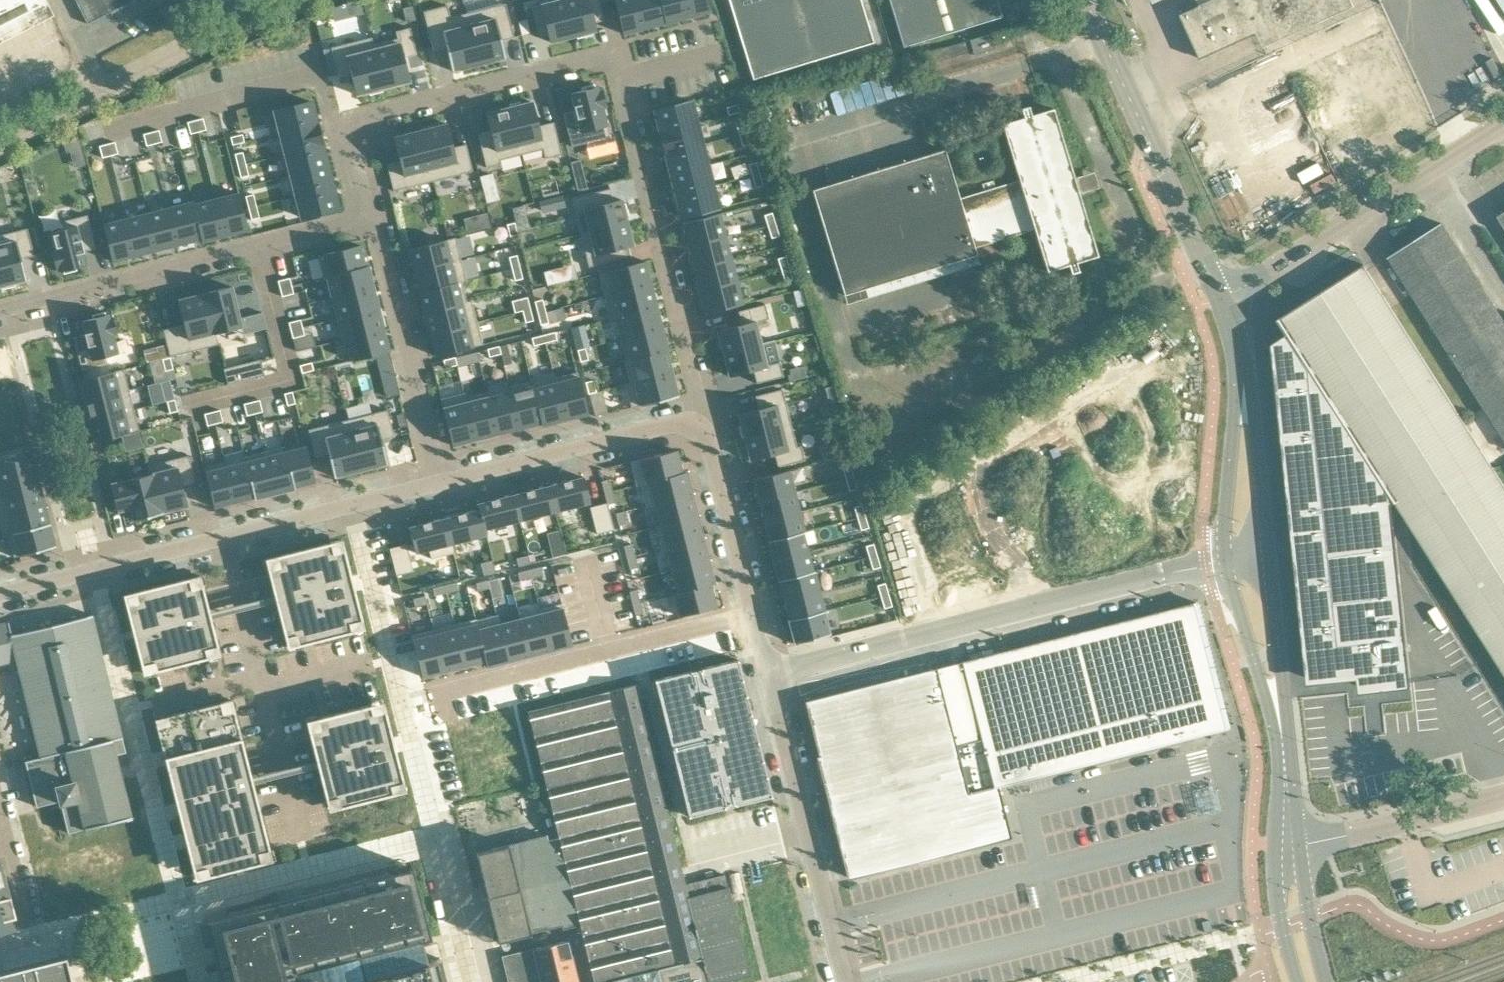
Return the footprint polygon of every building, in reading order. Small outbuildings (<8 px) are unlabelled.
[(54,15),(47,0),(0,0),(0,43),(54,15)] [(87,24),(134,0),(76,0),(87,24)] [(531,7),(539,36),(548,34),(550,42),(573,36),(564,0),(559,0),(531,7)] [(573,36),(576,35),(577,39),(592,35),(592,31),(596,30),(594,22),(603,20),(598,0),(564,0),(573,36)] [(623,33),(645,28),(638,0),(615,0),(623,33)] [(645,28),(666,23),(660,0),(638,0),(645,28)] [(666,23),(677,20),(687,18),(682,0),(660,0),(666,23)] [(687,18),(697,15),(709,12),(706,0),(682,0),(687,18)] [(795,0),(729,0),(753,79),(814,61),(795,0)] [(814,61),(874,42),(861,0),(795,0),(814,61)] [(903,47),(1002,17),(997,0),(889,0),(903,47)] [(1199,6),(1180,14),(1201,59),(1257,33),(1264,47),(1356,6),(1353,0),(1197,0),(1199,6)] [(1490,39),(1503,32),(1491,9),(1500,4),(1499,0),(1469,0),(1490,39)] [(505,3),(466,13),(479,64),(505,57),(501,40),(514,37),(505,3)] [(1381,3),(1324,29),(1272,53),(1314,145),(1423,96),(1381,3)] [(413,5),(403,8),(407,22),(416,20),(413,5)] [(447,5),(423,11),(433,50),(446,47),(452,70),(479,64),(466,13),(450,17),(447,5)] [(373,44),(372,44),(383,88),(410,81),(404,57),(417,54),(410,27),(395,31),(397,38),(373,44)] [(991,33),(969,40),(924,54),(927,64),(972,50),(974,55),(995,49),(991,33)] [(372,37),(331,47),(338,74),(350,71),(356,95),(368,92),(369,95),(383,92),(382,88),(383,88),(372,44),(373,44),(372,37)] [(1493,48),(1503,65),(1503,40),(1493,48)] [(571,145),(609,135),(602,109),(606,108),(601,87),(597,88),(597,85),(594,86),(593,82),(580,86),(581,89),(570,92),(574,109),(563,112),(571,145)] [(659,130),(678,125),(697,120),(691,99),(654,108),(659,130)] [(280,132),(299,128),(318,123),(312,101),(275,111),(280,132)] [(510,107),(519,144),(522,154),(543,148),(546,158),(562,154),(554,122),(539,125),(533,101),(521,104),(520,101),(509,104),(510,107)] [(738,104),(726,107),(728,115),(740,112),(738,104)] [(945,149),(926,155),(813,189),(848,304),(869,297),(867,288),(977,255),(975,247),(1035,228),(1048,271),(1068,265),(1071,274),(1079,271),(1077,262),(1098,256),(1079,191),(1090,188),(1087,176),(1075,180),(1053,108),(1032,115),(1029,106),(1021,108),(1024,117),(1002,124),(1019,180),(995,187),(993,181),(983,184),(985,190),(960,198),(945,149)] [(491,131),(478,134),(487,167),(501,163),(500,159),(522,154),(519,144),(510,107),(487,113),(491,131)] [(203,118),(195,120),(198,131),(206,129),(203,118)] [(195,120),(188,122),(191,133),(198,131),(195,120)] [(664,151),(683,146),(702,141),(697,120),(678,125),(659,130),(664,151)] [(743,120),(735,123),(739,135),(747,132),(743,120)] [(285,153),(304,149),(323,144),(318,123),(299,128),(280,132),(285,153)] [(447,123),(421,130),(430,168),(455,162),(459,174),(473,170),(466,144),(453,147),(447,123)] [(159,130),(151,132),(154,143),(162,141),(159,130)] [(400,160),(387,164),(394,190),(408,187),(405,175),(430,168),(421,130),(394,136),(400,160)] [(151,132),(144,134),(147,145),(154,143),(151,132)] [(747,132),(739,135),(743,146),(750,144),(747,132)] [(242,134),(231,137),(233,145),(244,142),(242,134)] [(79,139),(67,142),(70,151),(71,156),(82,153),(79,139)] [(670,172),(688,167),(707,162),(702,141),(683,146),(664,151),(670,172)] [(115,142),(107,144),(110,155),(118,153),(115,142)] [(107,144),(99,146),(103,157),(110,155),(107,144)] [(291,174),(309,170),(328,165),(323,144),(304,149),(285,153),(291,174)] [(243,152),(235,154),(238,165),(246,163),(243,152)] [(581,160),(571,162),(575,177),(584,174),(581,160)] [(675,193),(694,188),(712,183),(707,162),(688,167),(670,172),(675,193)] [(756,162),(748,164),(752,176),(760,173),(756,162)] [(246,163),(238,165),(241,177),(249,175),(246,163)] [(296,195),(315,191),(333,186),(328,165),(309,170),(291,174),(296,195)] [(492,172),(480,175),(486,202),(498,199),(492,172)] [(760,173),(752,176),(755,187),(763,185),(760,173)] [(681,214),(699,210),(718,205),(712,183),(694,188),(675,193),(681,214)] [(302,217),(320,212),(339,208),(333,186),(315,191),(296,195),(302,217)] [(611,191),(573,201),(581,233),(627,222),(627,219),(630,218),(626,202),(622,203),(621,199),(614,201),(611,191)] [(238,193),(215,198),(225,235),(248,230),(238,193)] [(253,194),(246,196),(248,208),(256,206),(253,194)] [(215,198),(194,204),(193,204),(202,238),(201,239),(202,241),(225,235),(215,198)] [(193,201),(170,207),(180,244),(201,239),(202,238),(193,204),(194,204),(193,201)] [(256,206),(248,208),(252,219),(259,217),(256,206)] [(170,207),(148,213),(158,250),(180,244),(170,207)] [(467,231),(490,224),(486,211),(463,218),(467,231)] [(719,211),(682,220),(688,243),(725,234),(719,211)] [(772,212),(764,215),(768,226),(775,224),(772,212)] [(148,213),(126,218),(136,255),(158,250),(148,213)] [(87,215),(61,221),(63,229),(51,232),(55,250),(52,251),(56,269),(60,268),(60,271),(63,270),(63,274),(77,270),(76,267),(87,264),(86,261),(87,261),(85,252),(84,252),(84,251),(95,248),(87,215)] [(126,218),(103,224),(113,261),(136,255),(126,218)] [(516,219),(509,221),(511,233),(519,231),(516,219)] [(627,222),(581,233),(589,266),(628,256),(625,247),(633,245),(627,222)] [(1399,274),(1503,439),(1503,320),(1442,223),(1388,257),(1399,274)] [(775,224),(768,226),(771,238),(779,235),(775,224)] [(1,286),(2,289),(15,286),(15,282),(26,279),(21,258),(34,255),(27,228),(0,235),(0,286),(1,286)] [(725,234),(688,243),(694,265),(731,256),(725,234)] [(446,239),(409,249),(415,271),(452,261),(446,239)] [(360,245),(318,255),(324,278),(326,278),(326,276),(365,266),(364,263),(365,263),(363,256),(360,245)] [(518,253),(510,255),(513,266),(521,264),(518,253)] [(731,256),(694,265),(699,288),(736,278),(731,256)] [(785,256),(778,258),(781,270),(789,267),(785,256)] [(646,260),(599,272),(605,295),(614,293),(651,283),(646,260)] [(452,261),(415,271),(420,291),(457,282),(452,261)] [(547,285),(577,277),(573,262),(543,270),(547,285)] [(521,264),(513,266),(516,278),(524,276),(521,264)] [(365,266),(326,276),(326,278),(331,297),(374,287),(371,277),(368,265),(365,266)] [(1396,502),(1408,522),(1493,468),(1364,265),(1279,319),(1291,337),(1396,502)] [(789,267),(781,270),(785,281),(793,279),(789,267)] [(290,277),(278,280),(280,288),(292,285),(290,277)] [(736,278),(699,288),(705,311),(742,301),(736,278)] [(457,282),(420,291),(426,312),(463,303),(457,282)] [(614,293),(605,295),(611,318),(615,317),(615,316),(620,315),(657,306),(651,283),(614,293)] [(292,285),(280,288),(282,296),(294,293),(292,285)] [(216,333),(242,326),(231,286),(204,293),(205,293),(215,333),(216,333)] [(374,287),(331,297),(337,318),(378,308),(376,297),(374,287)] [(802,288),(792,291),(796,306),(807,304),(802,288)] [(170,356),(218,344),(216,333),(215,333),(205,293),(204,293),(179,300),(185,324),(164,329),(170,356)] [(529,294),(521,296),(524,308),(531,306),(529,294)] [(544,297),(536,299),(539,310),(547,308),(544,297)] [(463,303),(426,312),(431,333),(468,324),(463,303)] [(742,324),(718,330),(723,351),(760,342),(755,322),(769,318),(765,304),(738,311),(742,324)] [(531,306),(524,308),(527,320),(534,318),(531,306)] [(615,316),(615,317),(621,338),(626,337),(663,328),(657,306),(620,315),(615,316)] [(378,308),(337,318),(342,340),(347,339),(347,338),(384,329),(378,308)] [(547,308),(539,310),(542,322),(550,320),(547,308)] [(86,334),(74,337),(82,370),(108,363),(106,356),(119,352),(114,335),(117,334),(113,316),(110,317),(109,314),(107,314),(106,311),(92,314),(93,318),(82,321),(86,334)] [(300,319),(289,322),(291,330),(303,327),(300,319)] [(468,324),(431,333),(436,355),(473,346),(468,324)] [(303,327),(291,330),(293,338),(305,335),(303,327)] [(626,337),(621,338),(626,360),(631,359),(667,350),(667,351),(668,351),(663,328),(626,337)] [(384,329),(347,338),(347,339),(352,360),(389,351),(384,329)] [(555,332),(544,334),(546,342),(557,339),(555,332)] [(544,334),(532,337),(534,345),(546,342),(544,334)] [(1396,502),(1291,337),(1277,346),(1312,679),(1362,674),(1363,688),(1409,683),(1409,688),(1411,687),(1392,503),(1396,502)] [(760,342),(723,351),(729,376),(753,370),(757,383),(783,376),(780,362),(766,365),(760,342)] [(499,346),(487,349),(489,357),(501,353),(500,348),(499,346)] [(508,346),(500,348),(501,353),(504,366),(512,364),(508,346)] [(585,348),(577,350),(580,361),(588,359),(585,348)] [(626,360),(625,360),(630,382),(631,383),(635,382),(672,372),(667,351),(667,350),(631,359),(626,360)] [(455,357),(457,365),(458,367),(479,361),(477,351),(455,357)] [(170,357),(162,359),(165,371),(173,369),(170,357)] [(455,357),(443,360),(445,368),(457,365),(455,357)] [(261,359),(224,368),(228,384),(264,375),(261,359)] [(312,362),(300,365),(302,373),(314,370),(312,362)] [(124,369),(79,380),(84,401),(129,389),(124,369)] [(556,382),(565,419),(588,413),(579,376),(577,371),(555,377),(554,377),(556,382)] [(542,422),(542,425),(565,419),(556,382),(554,377),(555,377),(554,372),(530,378),(531,381),(532,380),(533,388),(542,422)] [(631,383),(630,382),(626,383),(632,407),(678,395),(672,372),(635,382),(631,383)] [(170,379),(160,382),(165,401),(167,401),(175,399),(170,379)] [(511,391),(520,428),(542,422),(533,388),(532,380),(531,381),(509,386),(510,391),(511,391)] [(593,380),(586,382),(589,394),(596,392),(593,380)] [(826,388),(829,397),(834,395),(832,386),(826,388)] [(129,389),(84,401),(89,420),(134,409),(129,389)] [(742,425),(739,426),(741,437),(745,436),(782,427),(791,424),(782,389),(756,396),(759,408),(739,413),(742,425)] [(292,391),(284,393),(287,405),(295,403),(292,391)] [(467,402),(476,439),(498,433),(489,396),(488,391),(466,397),(465,397),(467,402)] [(489,396),(498,433),(520,428),(511,391),(510,391),(489,396)] [(443,408),(453,445),(476,439),(467,402),(465,397),(466,397),(465,392),(441,398),(443,408)] [(175,399),(167,401),(170,413),(178,411),(175,399)] [(260,399),(252,401),(255,413),(263,411),(260,399)] [(252,401),(244,404),(247,415),(255,413),(252,401)] [(605,403),(592,406),(595,416),(607,413),(605,403)] [(134,409),(89,420),(94,441),(139,430),(134,409)] [(220,409),(213,411),(216,423),(223,421),(220,409)] [(387,409),(348,419),(361,470),(387,463),(381,439),(394,436),(387,409)] [(213,411),(204,414),(207,425),(216,423),(213,411)] [(406,415),(398,417),(401,429),(409,427),(406,415)] [(348,419),(308,429),(315,456),(328,453),(334,477),(361,470),(348,419)] [(745,436),(750,459),(774,453),(777,466),(804,459),(801,445),(787,448),(782,427),(745,436)] [(285,446),(265,452),(275,493),(295,488),(295,486),(295,487),(286,451),(285,446)] [(286,451),(295,487),(295,486),(315,481),(306,446),(286,451)] [(25,457),(22,447),(0,452),(0,488),(2,488),(39,478),(33,455),(25,457)] [(676,450),(639,459),(645,483),(649,482),(649,481),(682,473),(682,472),(676,450)] [(265,452),(244,457),(245,462),(246,461),(255,497),(254,497),(254,498),(275,493),(265,452)] [(188,455),(148,465),(150,474),(152,474),(161,512),(162,512),(187,506),(182,485),(195,482),(188,455)] [(226,461),(204,467),(214,507),(235,502),(226,466),(227,466),(226,461)] [(227,466),(226,466),(235,502),(254,497),(255,497),(246,461),(245,462),(227,466)] [(850,466),(842,468),(846,480),(854,477),(850,466)] [(1408,522),(1503,672),(1503,485),(1493,468),(1408,522)] [(789,470),(752,479),(758,502),(759,501),(794,492),(789,470)] [(682,473),(649,481),(649,482),(655,503),(691,494),(686,471),(682,472),(682,473)] [(150,474),(111,484),(118,510),(132,507),(135,520),(162,513),(162,512),(161,512),(152,474),(150,474)] [(584,477),(548,486),(554,511),(590,502),(584,477)] [(854,477),(846,480),(849,491),(857,489),(854,477)] [(0,488),(0,512),(7,510),(44,500),(39,478),(2,488),(0,488)] [(609,479),(601,481),(604,493),(612,491),(609,479)] [(548,486),(513,495),(519,520),(554,511),(548,486)] [(612,491),(604,493),(607,503),(607,505),(615,503),(612,491)] [(759,501),(764,521),(799,512),(794,492),(759,501)] [(691,494),(655,503),(660,526),(697,516),(691,494)] [(513,495),(477,504),(479,510),(479,509),(484,529),(485,529),(519,520),(513,495)] [(0,512),(0,520),(4,534),(4,535),(9,534),(8,533),(13,532),(50,523),(44,500),(7,510),(0,512)] [(607,503),(590,507),(597,534),(614,529),(607,505),(607,503)] [(862,505),(854,508),(857,519),(865,517),(862,505)] [(479,510),(445,518),(451,544),(487,535),(485,529),(484,529),(479,509),(479,510)] [(624,511),(616,513),(619,525),(627,523),(624,511)] [(803,532),(805,532),(799,512),(764,521),(765,525),(766,530),(767,530),(769,540),(803,532)] [(697,516),(660,526),(666,548),(703,538),(697,516)] [(865,517),(857,519),(861,531),(869,528),(865,517)] [(445,518),(409,527),(415,553),(451,544),(445,518)] [(8,533),(9,534),(14,556),(56,546),(50,523),(13,532),(8,533)] [(769,540),(767,540),(772,561),(808,552),(803,532),(769,540)] [(703,538),(666,548),(671,570),(708,560),(703,538)] [(342,539),(262,559),(264,569),(268,568),(289,651),(298,648),(298,645),(352,631),(353,635),(365,632),(342,539)] [(562,543),(551,546),(553,557),(564,554),(562,543)] [(406,544),(390,548),(396,575),(413,571),(406,544)] [(632,544),(624,546),(627,557),(635,555),(632,544)] [(873,544),(865,546),(869,558),(877,555),(873,544)] [(779,580),(813,571),(808,552),(772,561),(778,581),(779,581),(779,580)] [(528,555),(516,558),(518,566),(530,563),(528,555)] [(635,555),(627,557),(630,569),(638,567),(635,555)] [(877,555),(869,558),(872,569),(880,567),(877,555)] [(708,560),(671,570),(677,591),(677,592),(710,583),(710,584),(714,583),(708,560)] [(493,564),(482,567),(484,575),(495,572),(493,564)] [(541,566),(530,569),(532,577),(543,574),(541,566)] [(530,569),(518,572),(520,580),(532,577),(530,569)] [(779,580),(779,581),(782,590),(781,590),(783,596),(783,595),(784,600),(819,591),(814,570),(813,571),(779,580)] [(203,574),(124,594),(144,677),(157,674),(156,671),(208,658),(209,661),(221,658),(202,584),(206,584),(203,574)] [(498,578),(488,580),(490,588),(492,598),(503,595),(498,578)] [(488,580),(476,583),(478,591),(490,588),(488,580)] [(456,582),(444,585),(446,593),(458,590),(456,582)] [(677,591),(673,592),(679,616),(716,607),(710,584),(710,583),(677,592),(677,591)] [(885,584),(877,586),(881,597),(888,595),(885,584)] [(444,585),(433,588),(435,596),(446,593),(444,585)] [(637,589),(629,591),(632,603),(640,601),(637,589)] [(819,591),(784,600),(789,619),(824,610),(819,591)] [(888,595),(881,597),(884,609),(892,607),(888,595)] [(425,596),(413,599),(415,607),(427,604),(425,596)] [(640,601),(632,603),(635,615),(643,613),(640,601)] [(1196,601),(936,667),(967,793),(998,786),(1228,728),(1196,601)] [(563,608),(541,614),(550,651),(572,646),(563,608)] [(789,619),(787,619),(793,643),(830,634),(824,610),(789,619)] [(541,614),(520,619),(529,656),(550,651),(541,614)] [(17,660),(41,757),(25,761),(36,806),(60,800),(68,832),(85,828),(85,829),(131,818),(116,754),(125,751),(92,615),(26,631),(23,619),(0,624),(0,664),(17,660)] [(520,619),(499,624),(508,662),(529,656),(520,619)] [(477,623),(455,629),(465,666),(485,661),(486,661),(478,629),(479,629),(477,623)] [(479,629),(478,629),(486,661),(485,661),(486,667),(508,662),(499,624),(479,629)] [(455,629),(434,634),(444,671),(465,666),(455,629)] [(434,634),(412,640),(422,677),(444,671),(434,634)] [(691,663),(655,672),(689,808),(726,799),(726,798),(735,796),(736,797),(772,787),(737,651),(701,660),(701,661),(691,664),(691,663)] [(936,667),(804,701),(818,756),(816,756),(824,789),(826,789),(848,877),(892,866),(892,865),(913,859),(914,863),(945,855),(945,852),(959,848),(959,847),(981,842),(975,817),(976,816),(973,802),(971,802),(970,797),(968,798),(967,793),(936,667)] [(528,713),(559,837),(548,840),(546,835),(476,852),(498,941),(562,925),(562,927),(563,928),(575,925),(575,927),(579,926),(593,981),(720,981),(749,975),(724,878),(688,887),(639,686),(528,713)] [(520,691),(502,696),(509,718),(526,712),(520,691)] [(315,715),(305,717),(326,798),(323,799),(325,808),(405,788),(382,698),(370,701),(371,704),(316,718),(315,715)] [(166,712),(154,715),(195,879),(275,859),(273,849),(270,850),(234,709),(237,708),(235,699),(167,716),(166,712)] [(287,975),(430,938),(429,934),(424,917),(425,917),(412,865),(205,918),(218,969),(222,981),(289,981),(287,975)] [(13,908),(10,897),(9,897),(7,887),(0,888),(0,911),(13,908)] [(0,911),(0,933),(18,929),(15,917),(13,908),(0,911)] [(502,956),(508,981),(578,981),(567,940),(502,956)] [(0,973),(0,981),(73,981),(66,956),(0,973)]
